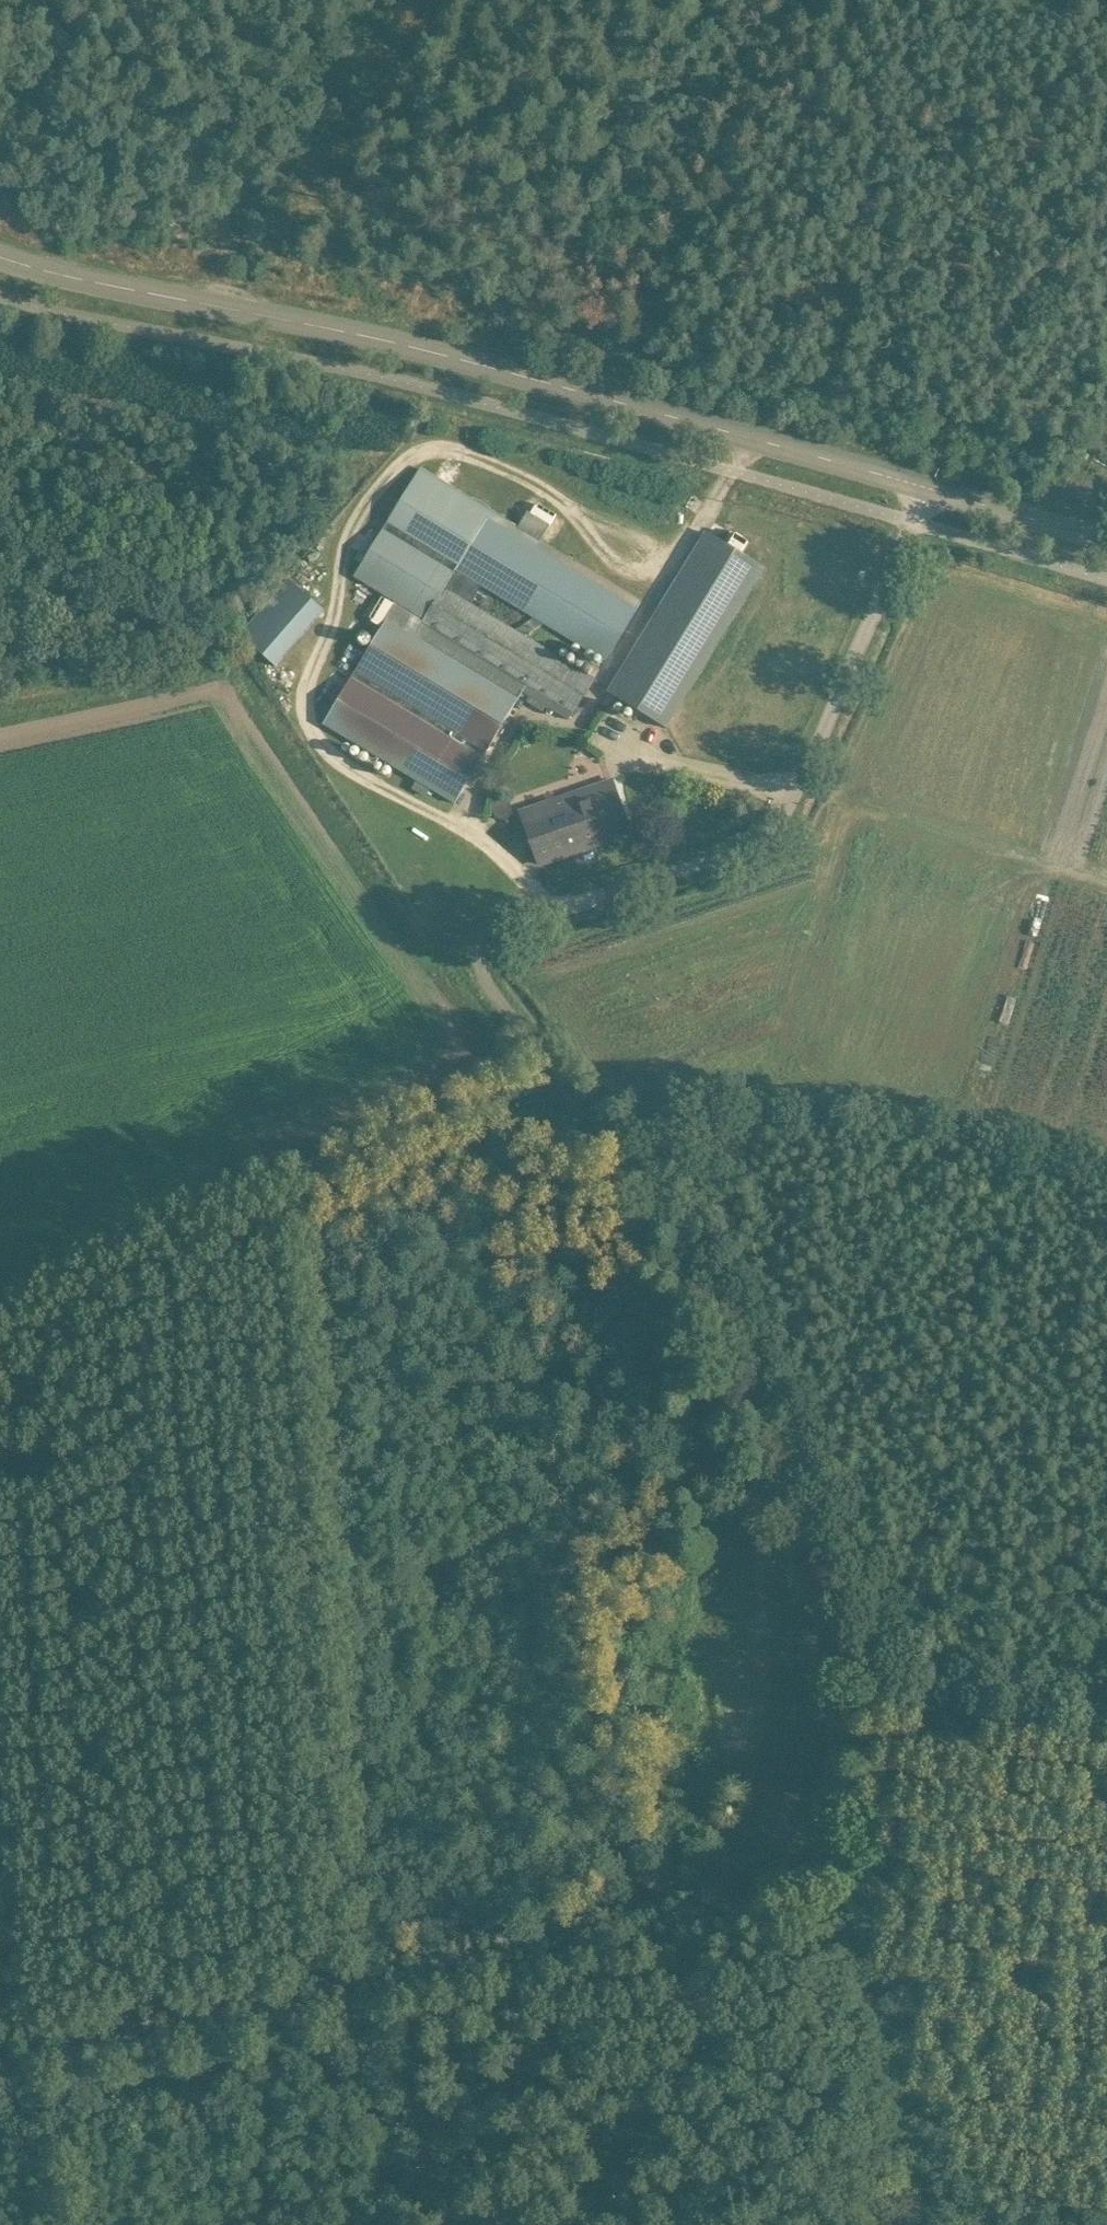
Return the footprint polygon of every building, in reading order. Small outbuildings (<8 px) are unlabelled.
[(537,503),(530,514),(532,515),(523,531),(421,469),(356,577),(425,619),(424,622),(383,597),(369,620),(382,628),(323,723),(455,803),(523,692),(569,720),(573,712),(574,713),(595,679),(525,636),(545,623),(606,660),(637,610),(636,610),(641,602),(540,541),(556,515),(537,503)] [(609,693),(666,728),(764,568),(742,554),(749,542),(730,531),(723,542),(708,532),(609,693)] [(289,580),(240,636),(275,666),(324,610),(289,580)] [(632,833),(612,781),(520,812),(538,865),(632,833)]
